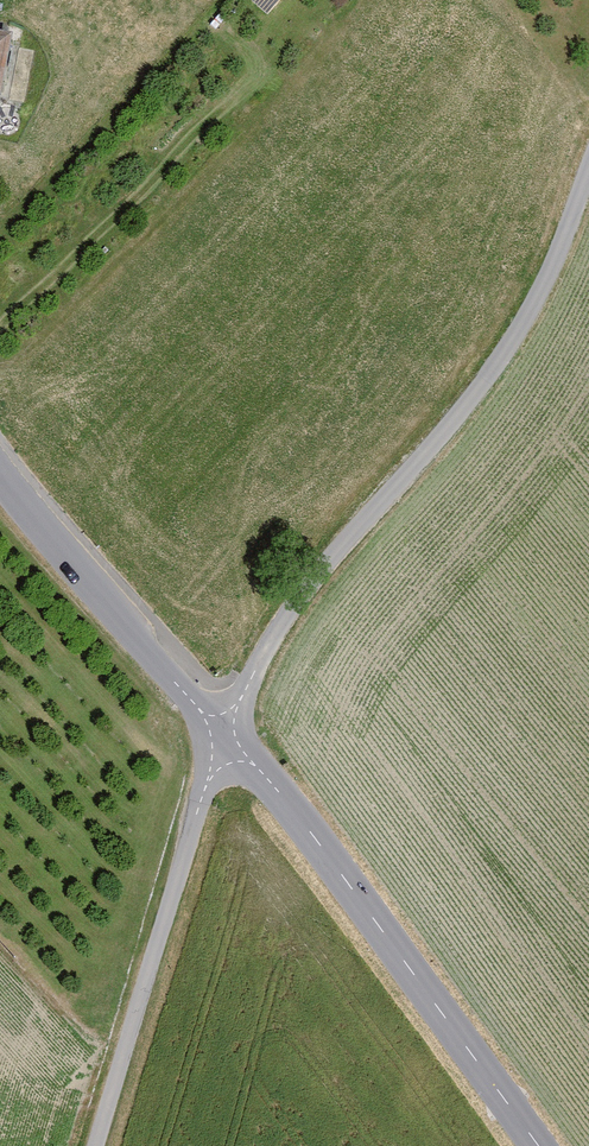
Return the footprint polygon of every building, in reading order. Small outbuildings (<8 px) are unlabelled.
[(0,35),(0,98),(1,99),(13,37),(0,35)]
